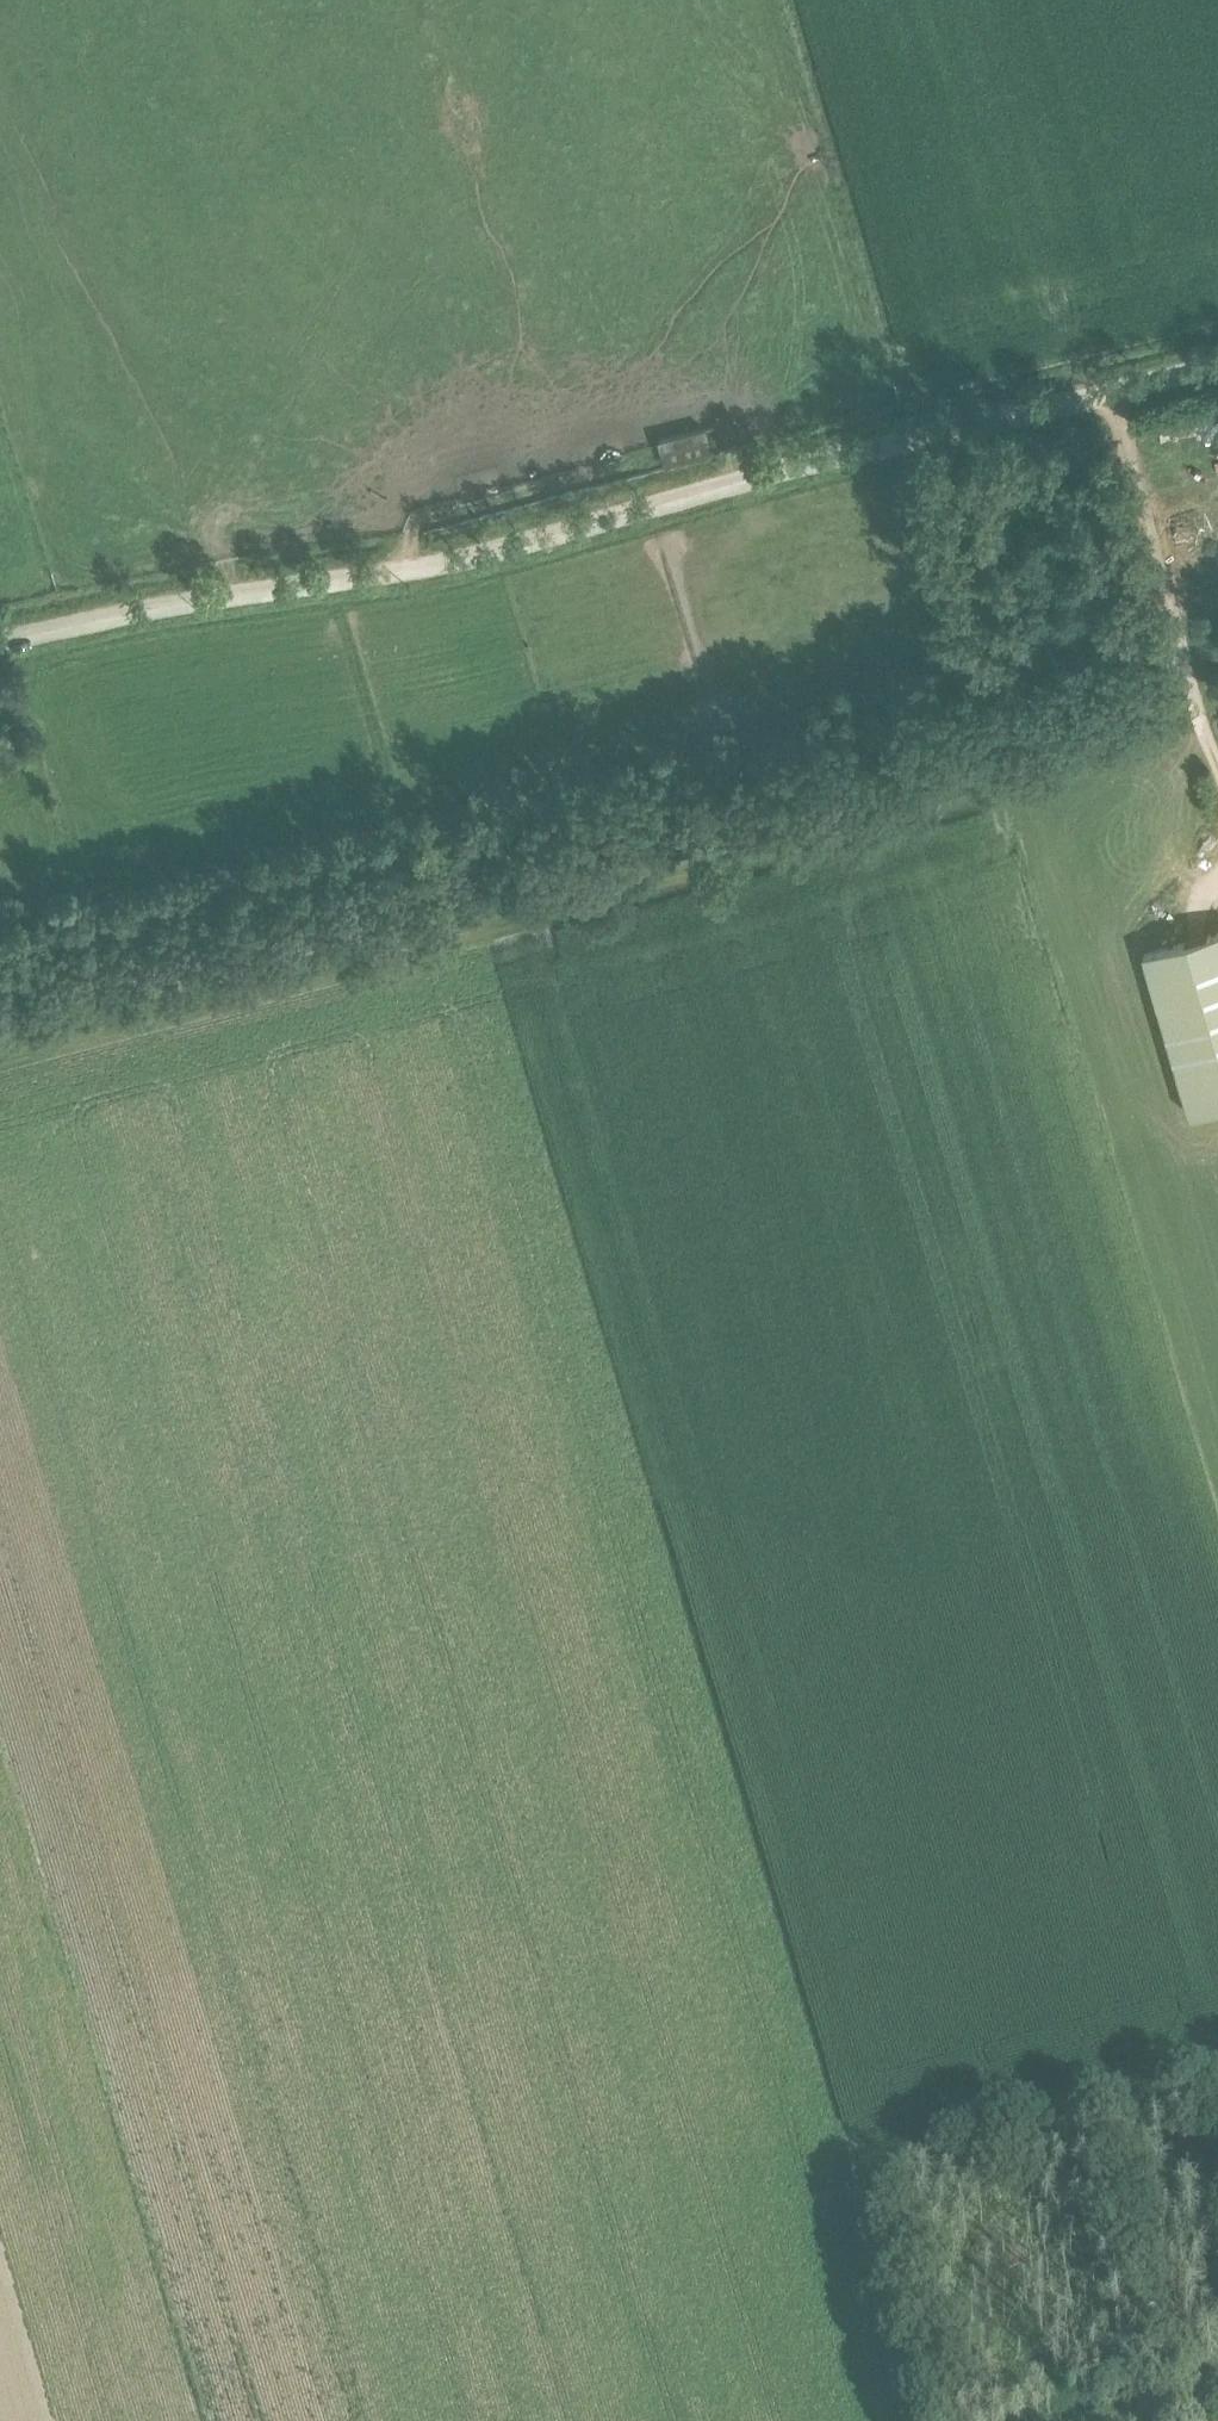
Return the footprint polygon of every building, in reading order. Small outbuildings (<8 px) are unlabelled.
[(706,427),(658,439),(665,466),(713,454),(706,427)] [(1143,954),(1191,1116),(1217,1108),(1217,932),(1143,954)]
